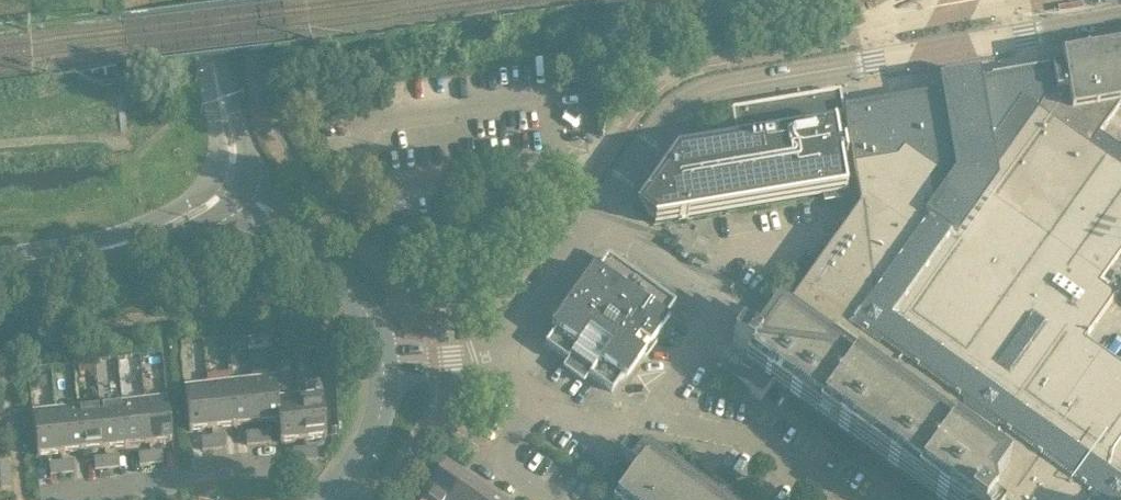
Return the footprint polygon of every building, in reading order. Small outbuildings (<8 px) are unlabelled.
[(1051,71),(1057,103),(1058,108),(1070,117),(1119,109),(1120,109),(1120,49),(1061,59),(1062,69),(1051,71)] [(716,371),(718,372),(744,391),(760,402),(764,397),(772,385),(774,383),(798,399),(822,417),(846,434),(870,451),(894,468),(918,485),(919,484),(920,484),(937,496),(942,499),(1120,499),(1120,367),(1084,341),(1093,329),(1098,321),(1111,304),(1110,298),(1097,289),(1120,255),(1120,154),(1098,138),(1106,127),(1111,120),(1119,109),(1070,117),(1058,108),(1057,103),(1050,104),(1052,101),(1048,73),(1047,70),(1042,71),(991,80),(991,82),(990,82),(988,83),(987,83),(980,84),(979,76),(978,77),(977,76),(977,78),(957,81),(944,83),(946,95),(894,103),(888,104),(887,105),(886,105),(871,107),(844,112),(844,116),(852,165),(853,171),(854,176),(855,178),(859,201),(860,208),(855,214),(855,215),(844,229),(832,246),(812,275),(792,303),(791,304),(785,313),(782,316),(778,322),(774,328),(766,340),(760,347),(758,351),(740,338),(732,350),(749,362),(742,371),(741,370),(739,372),(740,373),(735,381),(718,369),(716,371)] [(654,226),(846,193),(841,161),(846,160),(842,137),(837,138),(830,95),(731,112),(737,144),(676,154),(661,176),(646,178),(649,193),(635,211),(654,224),(654,225),(654,226)] [(382,206),(383,217),(409,213),(408,202),(382,206)] [(612,282),(594,269),(551,328),(556,331),(545,346),(568,362),(571,359),(591,374),(589,377),(612,394),(622,379),(626,382),(669,322),(665,319),(675,305),(623,267),(612,282)] [(275,379),(252,381),(256,425),(278,423),(279,423),(276,400),(277,400),(275,379)] [(252,381),(230,384),(234,428),(256,425),(252,381)] [(212,430),(234,428),(230,384),(207,386),(212,430)] [(212,430),(207,386),(184,389),(189,432),(212,430)] [(299,397),(303,441),(326,439),(321,395),(299,397)] [(280,444),(303,441),(299,397),(277,400),(276,400),(279,423),(278,423),(280,444)] [(167,399),(144,402),(149,446),(172,443),(167,399)] [(127,448),(149,446),(144,402),(122,404),(127,448)] [(105,450),(127,448),(122,404),(100,406),(105,450)] [(82,453),(105,450),(100,406),(77,409),(82,453)] [(55,411),(60,455),(82,453),(77,409),(55,411)] [(37,458),(60,455),(55,411),(32,413),(37,458)] [(269,433),(257,434),(259,445),(270,444),(269,433)] [(247,446),(259,445),(257,434),(246,435),(247,446)] [(213,439),(214,450),(226,449),(225,438),(213,439)] [(214,450),(213,439),(201,440),(202,451),(214,450)] [(616,498),(619,499),(708,499),(695,491),(671,474),(646,456),(644,458),(627,446),(626,447),(627,448),(621,456),(620,456),(619,457),(636,470),(616,498)] [(304,450),(306,461),(317,460),(316,449),(304,450)] [(306,461),(304,450),(293,452),(294,462),(306,461)] [(150,455),(151,465),(163,464),(162,453),(150,455)] [(151,465),(150,455),(138,456),(139,467),(151,465)] [(106,459),(107,470),(119,469),(117,458),(106,459)] [(107,470),(106,459),(94,461),(95,471),(107,470)] [(61,464),(62,475),(74,474),(73,463),(61,464)] [(62,475),(61,464),(49,465),(50,476),(62,475)] [(10,476),(9,465),(0,466),(0,478),(10,476)] [(466,481),(446,467),(422,499),(453,499),(466,481)] [(10,476),(0,478),(0,482),(1,490),(12,488),(10,476)] [(453,499),(482,499),(485,495),(466,481),(453,499)]
